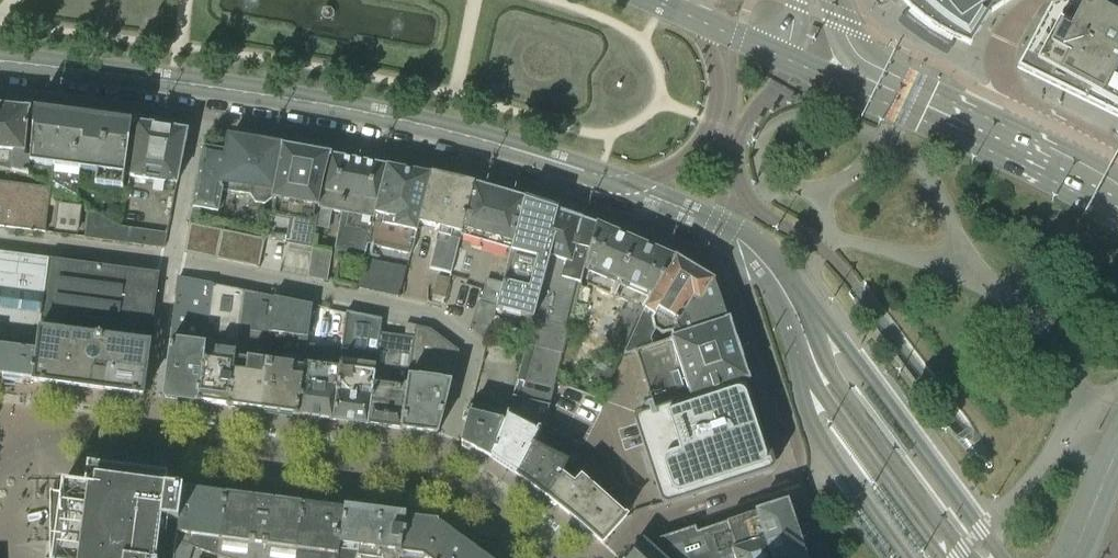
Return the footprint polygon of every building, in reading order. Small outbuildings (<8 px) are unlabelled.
[(970,45),(990,15),(1011,0),(901,0),(911,10),(908,14),(922,26),(934,34),(935,33),(937,30),(939,31),(955,39),(970,45)] [(1050,9),(1021,63),(1017,69),(1117,119),(1117,0),(1075,0),(1050,9)] [(31,110),(0,107),(0,169),(12,172),(29,176),(30,164),(31,154),(25,153),(31,110)] [(34,110),(31,154),(30,164),(53,167),(51,187),(76,201),(80,170),(92,172),(98,119),(34,110)] [(98,119),(92,172),(97,173),(95,185),(123,189),(132,123),(98,119)] [(176,183),(186,132),(137,124),(129,176),(176,183)] [(272,200),(282,147),(230,139),(227,153),(204,149),(194,207),(219,212),(223,191),(250,195),(255,203),(265,204),(272,199),(271,200),(272,200)] [(330,156),(282,147),(272,200),(274,201),(271,216),(295,221),(297,212),(300,212),(297,228),(289,226),(286,241),(267,237),(262,266),(261,266),(260,267),(262,268),(263,266),(308,275),(312,249),(313,247),(313,243),(315,243),(317,227),(330,156)] [(342,214),(334,253),(365,259),(368,244),(374,220),(375,214),(387,167),(330,156),(317,227),(329,229),(332,212),(342,214)] [(375,214),(374,220),(368,244),(377,246),(377,247),(411,255),(417,232),(419,224),(431,175),(387,166),(387,167),(375,214)] [(460,240),(461,236),(474,185),(431,175),(419,224),(439,228),(436,241),(446,243),(448,237),(451,238),(460,240)] [(46,228),(51,189),(0,182),(0,227),(45,232),(46,228)] [(461,236),(511,251),(524,201),(474,185),(461,236)] [(558,212),(524,201),(511,251),(496,306),(495,310),(533,320),(556,237),(551,236),(558,212)] [(60,205),(57,229),(77,232),(80,208),(60,205)] [(89,210),(86,232),(85,237),(164,248),(166,233),(121,227),(89,210)] [(527,345),(512,396),(549,406),(556,381),(555,381),(570,328),(584,271),(596,226),(596,225),(558,212),(551,236),(556,237),(533,320),(526,345),(527,345)] [(604,347),(624,356),(624,354),(644,310),(650,297),(673,259),(663,255),(664,254),(606,229),(606,230),(596,226),(584,271),(589,273),(586,285),(633,304),(629,313),(621,309),(604,347)] [(221,230),(215,258),(258,267),(264,239),(221,230)] [(307,278),(327,282),(332,252),(312,249),(308,275),(307,278)] [(37,350),(49,260),(0,253),(0,345),(37,350)] [(672,338),(673,337),(672,332),(693,298),(700,301),(712,281),(674,258),(673,259),(650,297),(644,310),(624,354),(624,356),(637,351),(653,346),(651,340),(656,330),(662,335),(671,333),(672,338)] [(356,288),(399,297),(406,268),(365,259),(363,259),(356,288)] [(143,395),(159,274),(49,260),(37,350),(33,381),(77,386),(143,395)] [(432,295),(445,298),(450,279),(437,276),(432,295)] [(213,285),(179,278),(171,340),(183,341),(183,343),(191,344),(191,342),(205,344),(213,285)] [(502,283),(487,278),(481,300),(497,304),(502,283)] [(728,321),(714,282),(712,281),(700,301),(693,298),(672,332),(673,337),(674,339),(728,321)] [(243,291),(213,285),(205,344),(197,403),(228,407),(243,291)] [(228,407),(262,411),(269,363),(265,362),(269,334),(252,332),(257,294),(243,291),(228,407)] [(308,338),(312,305),(257,294),(252,332),(269,334),(265,362),(269,363),(262,411),(297,416),(305,363),(308,338)] [(486,343),(495,310),(496,306),(477,301),(471,327),(470,328),(486,343)] [(346,312),(339,368),(332,421),(333,421),(333,420),(367,425),(380,334),(382,320),(346,312)] [(674,339),(653,346),(637,351),(656,410),(648,412),(651,418),(644,421),(640,429),(645,444),(652,447),(648,454),(653,469),(659,472),(657,477),(659,486),(668,483),(669,487),(674,489),(678,488),(680,497),(688,494),(691,489),(693,488),(698,491),(713,486),(716,481),(718,480),(723,483),(738,478),(741,473),(742,472),(748,475),(763,470),(769,459),(764,444),(758,441),(758,439),(761,434),(756,419),(750,416),(750,414),(753,409),(748,394),(742,391),(740,383),(747,381),(728,321),(674,339)] [(367,425),(402,429),(415,326),(406,324),(404,338),(380,334),(367,425)] [(402,429),(437,434),(451,382),(459,351),(430,329),(415,326),(402,429)] [(183,341),(171,340),(170,345),(163,398),(197,403),(205,344),(191,342),(191,344),(183,343),(183,341)] [(33,381),(37,350),(0,345),(0,376),(33,381)] [(330,420),(332,421),(339,368),(305,363),(297,416),(300,416),(330,420)] [(593,383),(606,387),(612,371),(599,366),(593,383)] [(545,420),(549,406),(512,396),(507,416),(490,458),(517,475),(533,445),(541,429),(545,420)] [(490,458),(507,416),(470,408),(461,442),(490,458)] [(517,475),(545,496),(562,475),(568,462),(533,445),(517,475)] [(183,489),(166,486),(168,475),(87,464),(84,486),(63,484),(63,492),(50,492),(49,534),(64,534),(64,541),(62,541),(56,557),(174,557),(183,489)] [(574,484),(562,475),(545,496),(563,510),(582,525),(602,543),(626,517),(581,477),(574,484)] [(699,494),(714,489),(713,486),(698,491),(699,494)] [(183,489),(174,557),(190,557),(194,548),(216,556),(225,494),(183,489)] [(225,494),(216,556),(223,557),(296,557),(303,505),(258,499),(225,494)] [(628,557),(805,557),(787,503),(756,512),(697,532),(695,527),(645,543),(643,542),(628,557)] [(344,510),(303,505),(296,557),(338,557),(344,510)] [(344,510),(338,557),(400,557),(405,519),(344,510)] [(438,523),(405,519),(400,557),(486,557),(438,523)]
